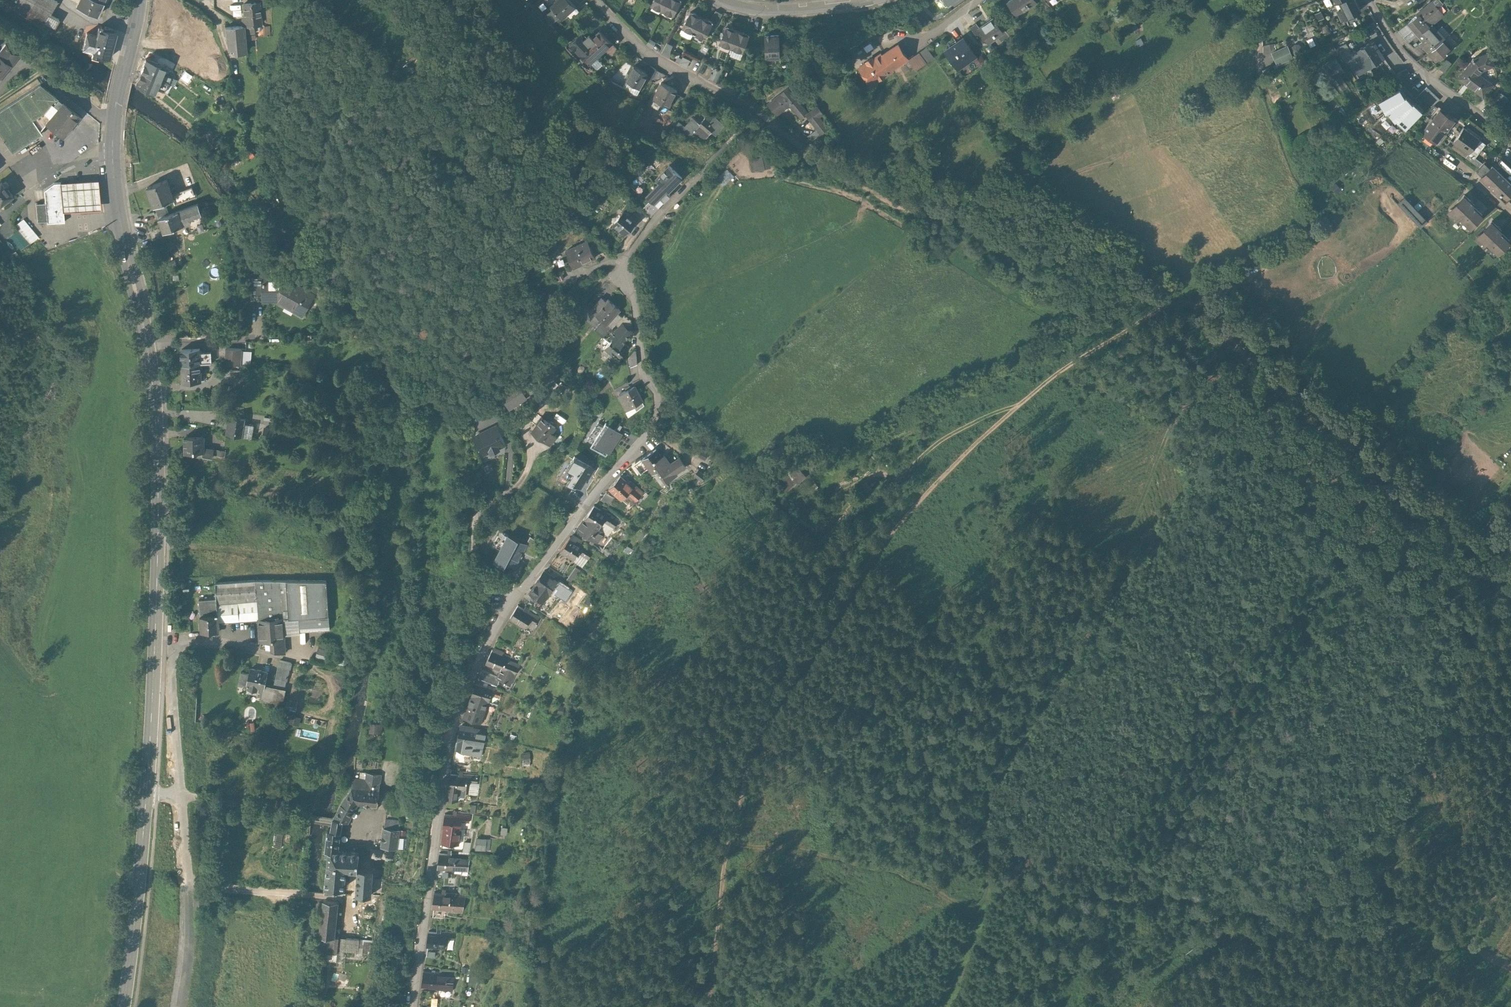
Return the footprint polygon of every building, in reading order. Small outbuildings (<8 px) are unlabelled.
[(14,9),(59,38),(64,28),(56,24),(58,21),(50,16),(58,2),(54,0),(19,0),(14,9)] [(104,3),(99,0),(80,0),(77,7),(98,16),(104,3)] [(151,46),(180,58),(189,36),(178,31),(189,19),(163,0),(162,0),(152,12),(162,20),(151,46)] [(661,17),(669,1),(667,0),(655,0),(649,12),(661,17)] [(931,1),(932,1),(940,14),(961,0),(931,0),(931,1)] [(1030,12),(1022,0),(1019,0),(1017,2),(1016,1),(1008,7),(1017,21),(1030,12)] [(1343,23),(1361,14),(1354,0),(1328,0),(1324,2),(1330,14),(1337,10),(1343,23)] [(1408,28),(1413,34),(1422,26),(1427,31),(1429,29),(1444,16),(1437,9),(1444,4),(1440,0),(1437,0),(1416,18),(1417,20),(1408,28)] [(558,23),(561,25),(574,13),(562,1),(549,13),(551,15),(544,21),(552,29),(558,23)] [(661,17),(672,23),(680,7),(669,1),(661,17)] [(242,17),(243,26),(244,26),(244,35),(255,34),(254,25),(261,25),(259,3),(243,5),(244,17),(242,17)] [(690,39),(692,35),(695,36),(701,24),(690,18),(682,35),(690,39)] [(996,42),(1003,37),(993,23),(979,33),(989,47),(988,45),(995,40),(996,42)] [(712,30),(701,24),(695,36),(697,37),(694,42),(704,46),(712,30)] [(229,49),(234,49),(246,48),(244,35),(244,26),(243,26),(226,28),(227,41),(228,41),(229,49)] [(1418,39),(1427,31),(1422,26),(1413,34),(1408,28),(1399,35),(1408,47),(1418,39)] [(110,58),(117,33),(115,32),(115,30),(104,27),(103,30),(99,29),(97,36),(88,33),(83,50),(91,52),(90,56),(102,59),(103,56),(110,58)] [(1435,36),(1429,29),(1427,31),(1418,39),(1425,47),(1423,50),(1428,56),(1445,41),(1438,33),(1435,36)] [(1438,33),(1445,41),(1450,38),(1442,29),(1438,33)] [(719,50),(730,54),(737,37),(725,33),(719,50)] [(730,54),(742,59),(749,42),(737,37),(730,54)] [(591,70),(602,60),(611,52),(598,38),(588,47),(581,39),(569,51),(587,71),(589,69),(591,70)] [(766,41),(764,42),(765,64),(779,63),(778,41),(771,41),(768,39),(766,41)] [(1454,51),(1445,41),(1428,56),(1437,66),(1454,51)] [(963,43),(945,55),(958,73),(975,61),(963,43)] [(0,53),(0,74),(4,77),(21,56),(6,45),(0,53)] [(1276,66),(1293,59),(1288,45),(1271,51),(1276,66)] [(1358,79),(1369,72),(1359,54),(1357,56),(1356,55),(1352,54),(1352,55),(1347,45),(1336,52),(1345,66),(1349,63),(1358,79)] [(1359,54),(1369,72),(1370,72),(1385,63),(1381,56),(1378,57),(1371,46),(1358,54),(1359,54)] [(899,47),(882,58),(891,72),(908,61),(899,47)] [(908,63),(916,74),(934,61),(927,50),(908,63)] [(617,57),(611,52),(602,60),(608,66),(617,57)] [(1460,81),(1483,99),(1490,90),(1477,79),(1483,72),(1485,71),(1492,69),(1491,68),(1494,67),(1489,56),(1475,62),(1474,61),(1473,63),(1460,81)] [(892,74),(891,72),(882,58),(881,57),(874,62),(873,60),(867,64),(868,66),(860,71),(871,88),(892,74)] [(146,59),(141,72),(166,83),(168,84),(172,79),(162,75),(165,67),(146,59)] [(1335,60),(1327,66),(1336,76),(1344,70),(1335,60)] [(1445,76),(1451,67),(1446,63),(1440,72),(1445,76)] [(174,80),(188,90),(196,78),(183,69),(174,80)] [(165,92),(168,84),(166,83),(141,72),(136,84),(154,94),(156,89),(165,92)] [(637,100),(647,80),(632,73),(622,93),(637,100)] [(0,114),(0,137),(13,156),(42,135),(40,132),(46,125),(63,103),(55,97),(59,92),(46,82),(0,114)] [(668,113),(676,96),(660,88),(652,105),(668,113)] [(1419,100),(1432,112),(1440,102),(1427,90),(1419,100)] [(802,123),(807,118),(807,117),(807,116),(788,92),(768,108),(777,119),(790,108),(802,123)] [(1387,116),(1405,102),(1403,99),(1405,98),(1402,92),(1400,93),(1379,105),(1386,116),(1387,116)] [(1500,114),(1509,101),(1502,96),(1493,108),(1500,114)] [(1396,125),(1397,124),(1414,108),(1415,108),(1410,102),(1409,104),(1406,101),(1405,102),(1387,116),(1396,125)] [(80,116),(63,103),(46,125),(63,138),(80,116)] [(1417,111),(1414,108),(1397,124),(1406,132),(1423,113),(1418,109),(1417,111)] [(818,109),(807,117),(807,118),(812,125),(819,120),(824,117),(818,109)] [(1433,123),(1422,137),(1423,138),(1424,136),(1437,146),(1436,148),(1437,148),(1455,124),(1441,113),(1434,123),(1433,123)] [(706,121),(700,128),(692,121),(685,129),(675,122),(672,127),(688,141),(692,137),(703,145),(712,136),(715,139),(721,133),(725,129),(715,120),(711,125),(706,121)] [(819,120),(812,125),(821,137),(828,132),(819,120)] [(1486,146),(1464,130),(1453,146),(1469,157),(1469,156),(1475,160),(1486,146)] [(766,173),(762,161),(749,165),(753,177),(766,173)] [(1477,173),(1482,179),(1490,170),(1484,165),(1477,173)] [(667,190),(668,191),(681,177),(669,166),(656,179),(659,182),(667,190)] [(1507,200),(1510,196),(1510,186),(1492,168),(1490,170),(1482,179),(1480,180),(1500,199),(1502,196),(1507,200)] [(167,180),(146,188),(153,208),(155,207),(166,203),(175,200),(173,195),(167,180)] [(87,182),(62,184),(64,213),(90,211),(102,210),(100,181),(87,182)] [(667,190),(659,182),(646,194),(651,199),(655,203),(667,190)] [(15,199),(8,191),(9,190),(10,189),(10,187),(8,186),(6,185),(5,185),(5,186),(2,183),(0,185),(0,210),(0,211),(10,203),(15,199)] [(628,186),(633,191),(637,188),(631,183),(628,186)] [(47,228),(65,227),(64,213),(62,184),(54,185),(44,193),(45,207),(37,208),(38,226),(47,226),(47,228)] [(192,188),(173,195),(175,200),(176,204),(195,198),(192,188)] [(1460,204),(1450,215),(1457,222),(1459,220),(1470,230),(1483,217),(1473,208),(1475,206),(1465,197),(1459,203),(1460,204)] [(1427,221),(1406,198),(1398,205),(1420,228),(1427,221)] [(655,203),(651,199),(644,207),(651,215),(659,207),(655,203)] [(166,203),(155,207),(159,218),(170,215),(166,203)] [(159,218),(158,219),(163,234),(192,223),(191,220),(202,216),(198,205),(170,215),(159,218)] [(627,231),(637,219),(624,208),(614,220),(627,231)] [(627,231),(614,220),(609,226),(621,237),(627,231)] [(1488,231),(1477,242),(1484,249),(1486,246),(1497,257),(1510,243),(1501,234),(1502,233),(1492,223),(1486,229),(1488,231)] [(39,241),(25,224),(16,230),(19,234),(9,242),(20,257),(39,241)] [(582,259),(596,253),(588,235),(566,245),(573,261),(581,258),(582,259)] [(16,254),(12,258),(19,267),(23,263),(16,254)] [(277,304),(303,319),(317,295),(284,277),(262,277),(262,278),(252,278),(253,300),(263,301),(263,304),(277,304)] [(604,317),(608,321),(618,310),(620,308),(608,297),(604,301),(600,297),(592,306),(604,317)] [(603,335),(622,314),(618,310),(608,321),(604,317),(594,327),(603,335)] [(614,362),(628,346),(623,342),(624,341),(624,340),(623,339),(624,336),(627,337),(633,330),(630,327),(621,324),(613,333),(615,335),(605,347),(610,351),(607,355),(614,362)] [(226,348),(225,363),(241,365),(242,349),(226,348)] [(199,349),(180,350),(181,366),(201,365),(212,364),(212,362),(211,353),(200,354),(199,349)] [(635,351),(629,358),(631,367),(637,365),(635,351)] [(201,365),(181,366),(182,384),(202,383),(201,365)] [(642,402),(634,387),(620,394),(627,409),(642,402)] [(533,426),(546,437),(552,429),(556,425),(542,413),(537,418),(539,419),(533,426)] [(229,418),(226,435),(253,440),(255,426),(246,424),(246,420),(229,418)] [(476,431),(485,450),(486,449),(484,447),(490,444),(492,449),(500,445),(499,443),(506,440),(498,422),(476,431)] [(592,443),(607,454),(621,433),(606,422),(604,425),(599,422),(588,437),(594,440),(592,443)] [(552,429),(546,437),(551,440),(557,433),(552,429)] [(204,438),(184,438),(184,454),(195,454),(203,454),(204,454),(204,448),(204,438)] [(226,452),(204,448),(204,454),(203,454),(195,454),(195,458),(203,458),(213,459),(213,456),(225,459),(226,452)] [(642,459),(643,459),(649,469),(652,475),(658,472),(665,484),(687,472),(680,460),(670,466),(664,456),(661,458),(656,450),(642,459)] [(594,467),(575,454),(564,471),(570,475),(568,478),(575,483),(577,480),(582,483),(589,471),(591,472),(594,467)] [(641,473),(649,469),(643,459),(635,464),(641,473)] [(610,486),(622,499),(628,493),(636,501),(634,502),(637,505),(648,495),(646,492),(643,494),(631,480),(629,482),(621,474),(610,486)] [(615,498),(607,490),(601,497),(610,503),(615,498)] [(595,502),(585,514),(599,525),(604,518),(615,526),(620,520),(605,509),(605,510),(595,502)] [(605,530),(599,525),(585,514),(578,523),(598,538),(605,530)] [(527,539),(509,530),(496,555),(506,560),(508,556),(516,561),(523,547),(527,539)] [(531,531),(527,539),(523,547),(537,553),(543,540),(531,531)] [(580,540),(571,533),(561,545),(575,555),(580,548),(587,554),(592,548),(581,539),(580,540)] [(555,572),(546,564),(536,576),(537,577),(532,585),(545,595),(555,582),(563,587),(568,581),(556,571),(555,572)] [(198,600),(201,633),(220,632),(219,624),(258,621),(260,648),(287,654),(286,637),(300,636),(300,634),(347,629),(344,586),(328,587),(327,582),(257,580),(214,583),(215,599),(198,600)] [(511,612),(526,621),(534,609),(519,600),(511,612)] [(316,659),(326,661),(330,646),(320,644),(316,659)] [(501,666),(498,673),(511,680),(522,657),(504,649),(504,650),(493,645),(486,659),(501,666)] [(498,673),(483,666),(479,674),(498,682),(500,677),(497,675),(498,673)] [(276,702),(279,688),(265,684),(268,672),(250,667),(249,673),(242,671),(239,684),(248,687),(247,691),(257,693),(256,698),(276,702)] [(477,679),(472,691),(489,698),(492,690),(501,694),(503,687),(488,682),(488,683),(477,679)] [(482,718),(489,698),(472,691),(464,712),(482,718)] [(302,719),(290,715),(288,723),(300,726),(302,719)] [(457,744),(474,748),(476,740),(483,742),(487,726),(473,723),(473,725),(461,722),(457,744)] [(459,791),(466,792),(468,777),(478,779),(479,772),(463,770),(463,771),(451,770),(448,795),(458,796),(459,791)] [(353,790),(362,791),(360,807),(378,809),(382,775),(368,773),(368,774),(367,781),(360,780),(354,779),(353,790)] [(350,790),(344,801),(357,808),(359,807),(360,807),(362,791),(353,790),(350,790)] [(344,801),(341,806),(355,814),(357,808),(344,801)] [(355,814),(341,806),(335,817),(344,822),(349,825),(355,814)] [(444,823),(445,824),(461,826),(462,818),(470,819),(471,812),(457,810),(457,811),(446,810),(444,823)] [(387,816),(386,829),(396,830),(398,817),(387,816)] [(344,823),(333,820),(333,823),(331,829),(343,831),(343,825),(344,823)] [(467,827),(461,826),(445,824),(443,839),(464,842),(467,827)] [(386,829),(383,829),(381,849),(394,850),(396,830),(386,829)] [(340,852),(342,835),(331,834),(328,833),(325,854),(329,854),(337,855),(337,852),(340,852)] [(493,834),(478,833),(477,845),(492,847),(493,834)] [(452,851),(440,849),(438,864),(469,868),(471,852),(452,850),(452,851)] [(329,854),(328,871),(347,873),(357,874),(358,871),(359,854),(340,852),(337,852),(337,855),(329,854)] [(393,855),(371,853),(371,861),(392,863),(393,855)] [(326,883),(346,885),(347,873),(328,871),(326,883)] [(372,899),(374,872),(358,871),(357,874),(356,898),(372,899)] [(345,894),(346,885),(326,883),(325,896),(336,897),(337,893),(345,894)] [(464,908),(467,889),(461,888),(460,891),(446,889),(446,891),(435,889),(433,904),(464,908)] [(336,937),(339,903),(324,902),(321,936),(336,937)] [(440,930),(429,929),(427,943),(445,946),(446,935),(454,937),(455,931),(441,929),(440,930)] [(336,937),(321,936),(319,948),(323,949),(323,953),(337,954),(337,952),(359,954),(359,958),(373,959),(375,941),(336,937)] [(453,986),(456,968),(446,966),(446,969),(436,967),(435,969),(424,968),(422,983),(442,985),(443,985),(453,986)]
